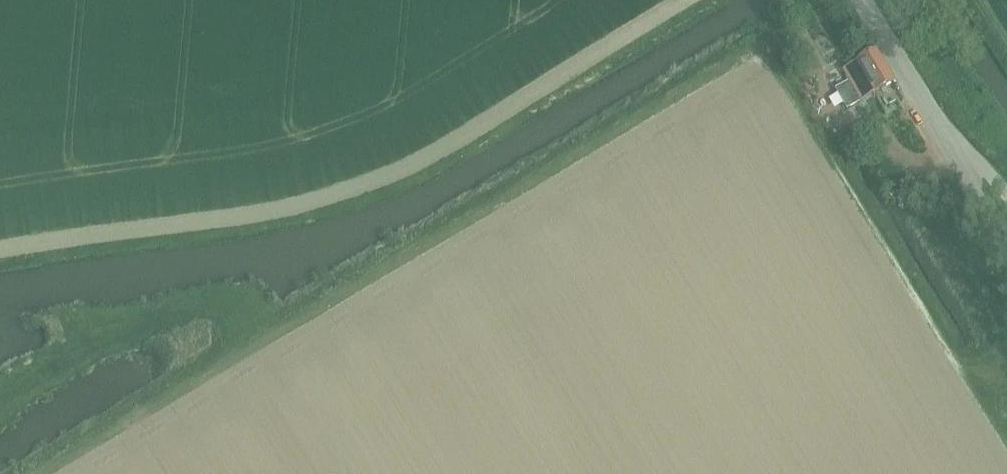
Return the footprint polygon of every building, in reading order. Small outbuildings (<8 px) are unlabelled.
[(846,110),(857,103),(895,81),(877,52),(843,72),(849,83),(835,91),(846,110)]
